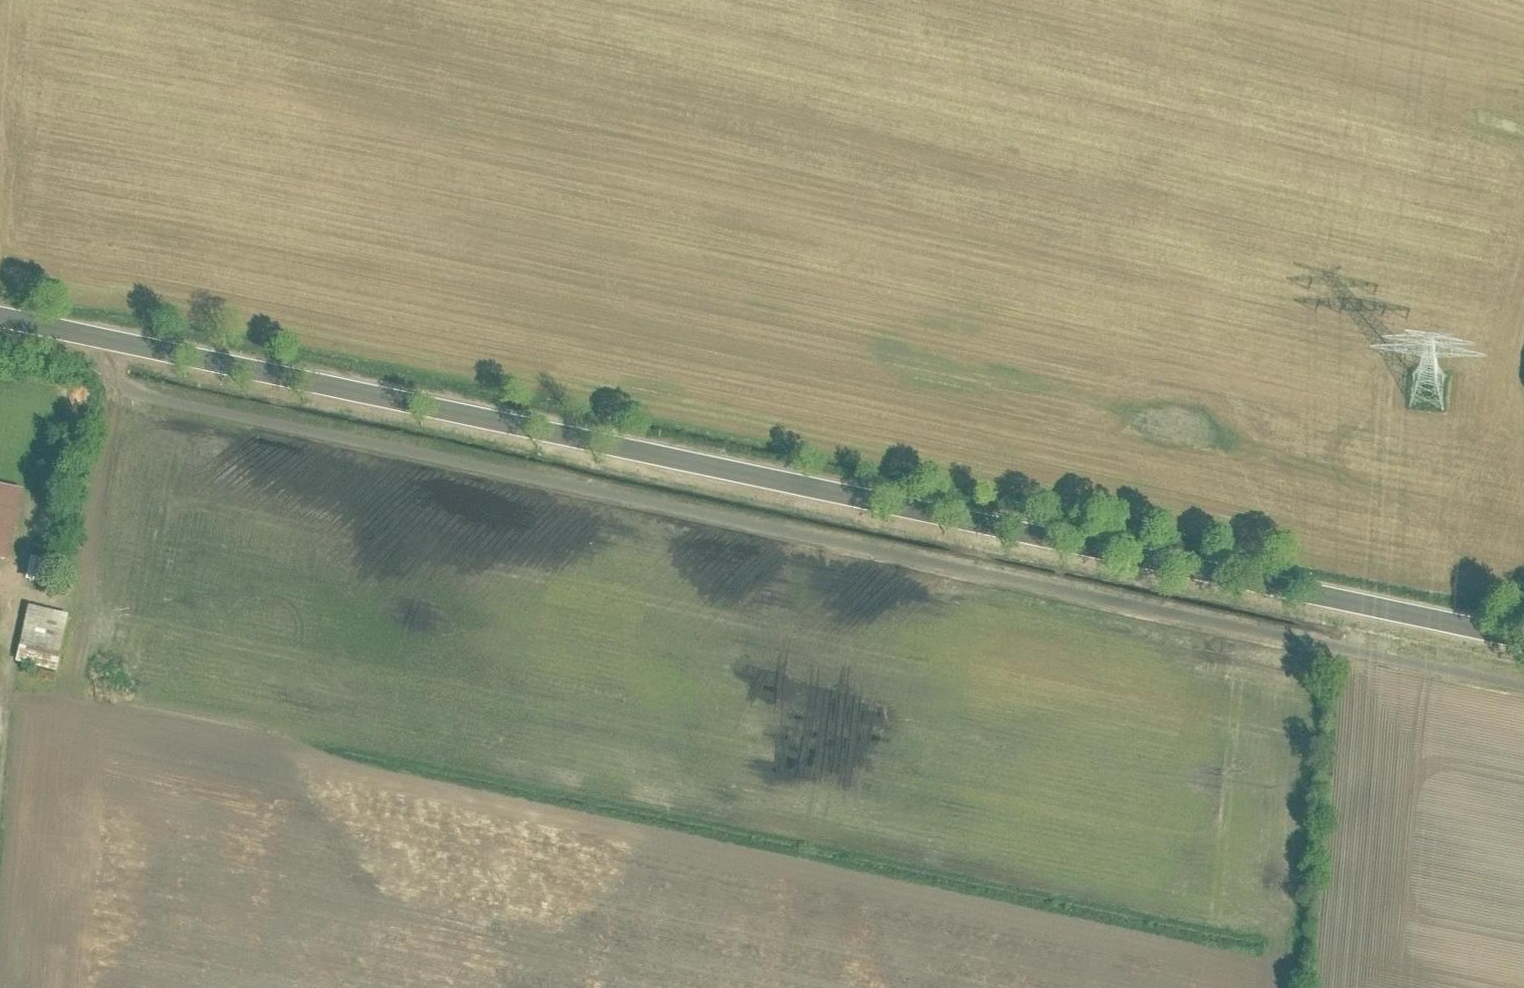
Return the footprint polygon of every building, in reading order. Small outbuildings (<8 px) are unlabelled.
[(6,581),(20,507),(0,503),(0,580),(6,581)] [(19,662),(62,672),(75,617),(32,607),(19,662)]
